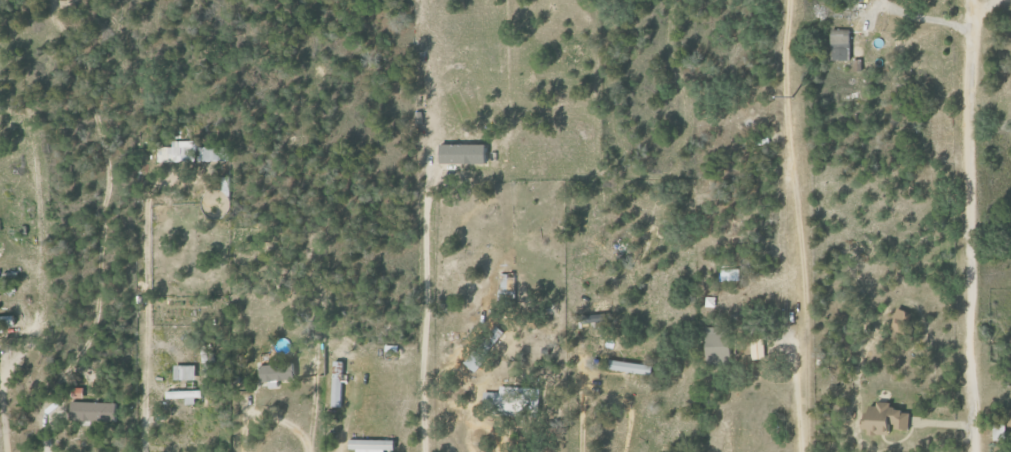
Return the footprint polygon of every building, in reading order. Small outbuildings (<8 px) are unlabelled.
[(835,30),(834,60),(852,60),(853,30),(835,30)] [(490,146),(443,144),(442,163),(490,165),(490,146)] [(230,147),(199,148),(200,162),(230,161),(230,147)] [(174,162),(175,148),(159,148),(159,161),(174,162)] [(514,303),(515,273),(499,272),(498,303),(514,303)] [(892,329),(905,334),(914,314),(900,309),(892,329)] [(6,334),(6,326),(17,326),(17,316),(0,317),(0,334),(6,334)] [(732,327),(708,328),(708,359),(733,358),(732,327)] [(753,359),(765,359),(764,338),(752,339),(753,359)] [(466,363),(477,373),(488,360),(477,350),(466,363)] [(655,374),(655,365),(605,360),(605,370),(655,374)] [(333,407),(344,408),(345,362),(335,362),(333,407)] [(263,382),(298,381),(298,364),(262,365),(263,382)] [(197,366),(185,366),(185,381),(197,380),(197,366)] [(501,393),(485,393),(484,411),(540,413),(541,388),(501,387),(501,393)] [(188,405),(198,405),(197,398),(204,398),(203,390),(168,391),(169,399),(187,399),(188,405)] [(73,421),(118,422),(119,404),(73,402),(73,421)] [(907,408),(872,406),(872,412),(860,411),(859,429),(866,429),(865,433),(886,435),(887,424),(890,424),(889,440),(896,440),(897,432),(906,432),(907,408)] [(991,424),(991,440),(1003,439),(1002,424),(991,424)] [(387,451),(397,451),(397,441),(351,440),(351,449),(359,449),(359,451),(387,451)]
